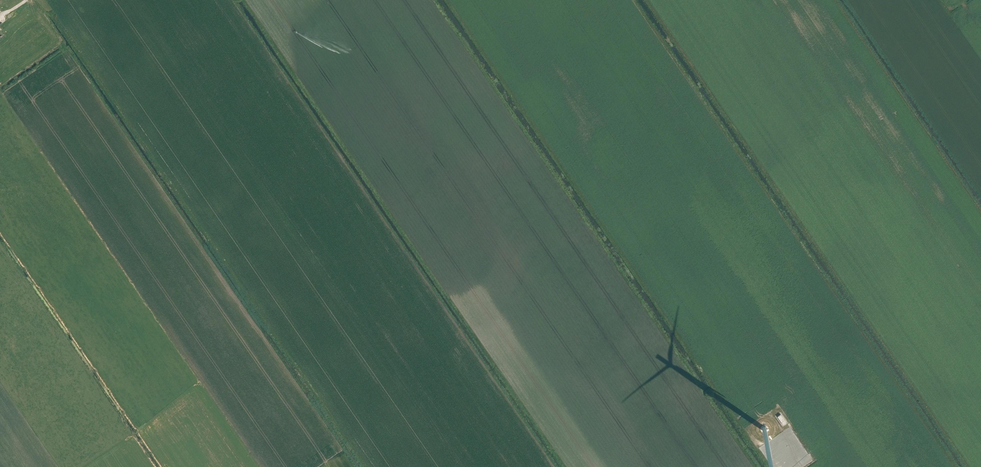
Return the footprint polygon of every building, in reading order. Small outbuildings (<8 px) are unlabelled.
[(781,414),(777,416),(783,425),(786,423),(781,414)]
